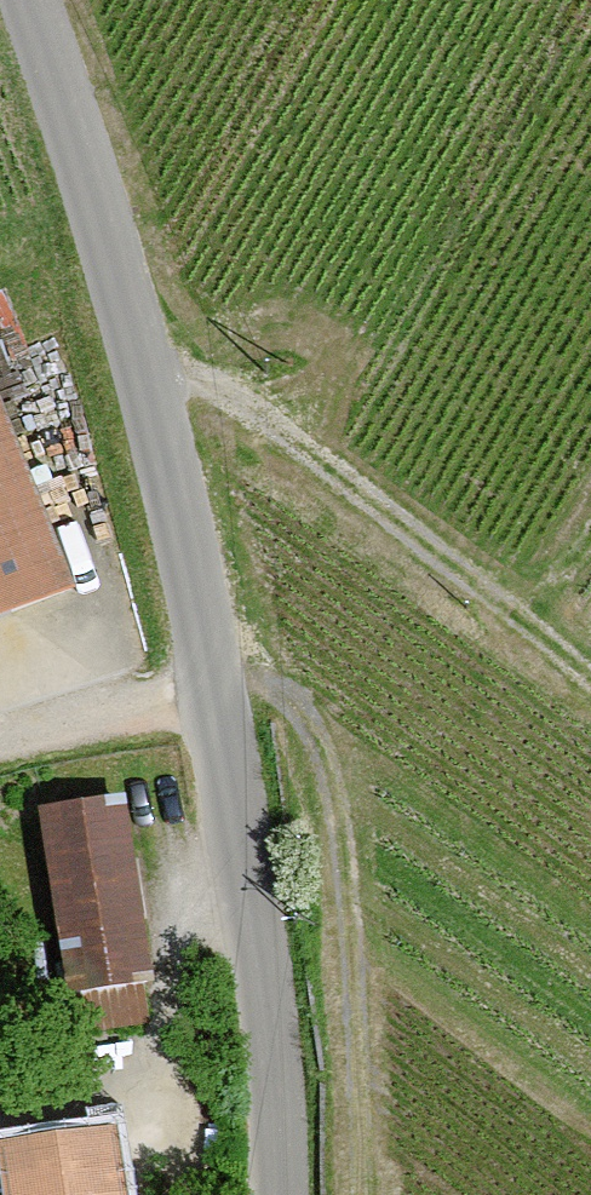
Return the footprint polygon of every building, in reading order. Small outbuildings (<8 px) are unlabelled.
[(66,586),(0,417),(0,612),(66,586)] [(123,801),(42,814),(70,991),(151,978),(123,801)] [(3,1153),(9,1194),(121,1194),(113,1136),(3,1153)]
